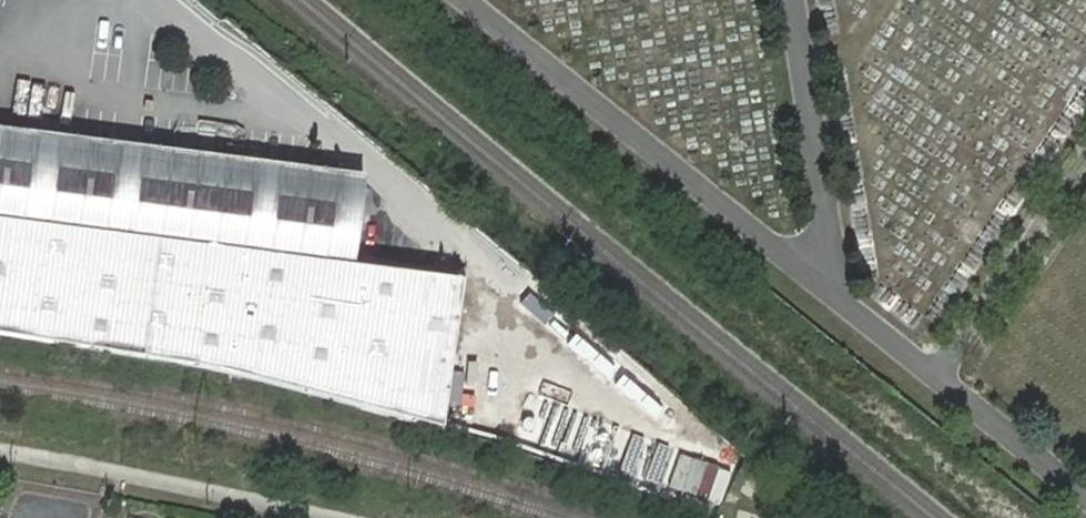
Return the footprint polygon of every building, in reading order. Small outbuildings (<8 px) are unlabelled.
[(0,130),(0,333),(24,337),(108,350),(211,372),(270,384),(342,401),(388,414),(443,429),(461,278),(349,264),(359,176),(0,130)]
